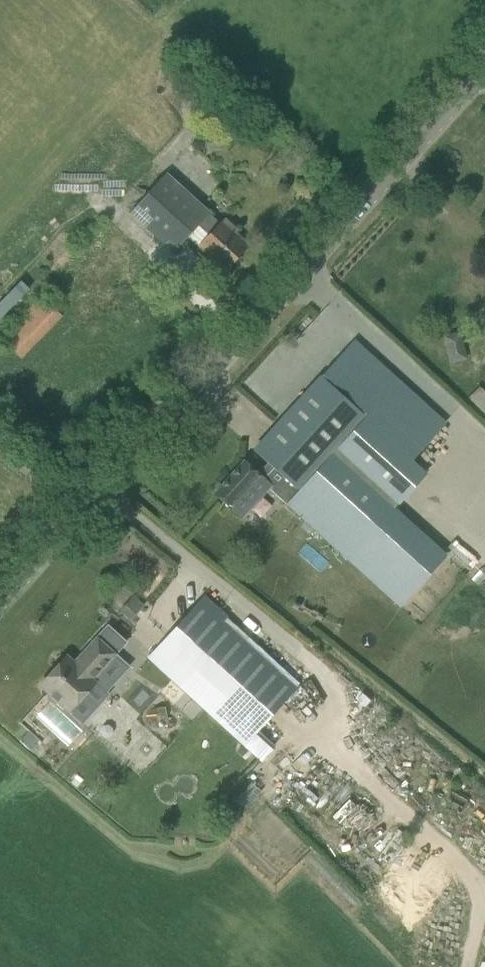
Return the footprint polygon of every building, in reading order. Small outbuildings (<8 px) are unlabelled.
[(129,211),(158,238),(173,251),(187,236),(197,224),(208,213),(209,211),(167,171),(129,211)] [(248,244),(235,233),(238,230),(224,218),(220,223),(208,213),(197,225),(209,236),(196,250),(209,262),(212,259),(224,270),(248,244)] [(22,358),(62,316),(40,295),(0,337),(22,358)] [(443,336),(453,363),(471,357),(461,330),(443,336)] [(403,451),(424,428),(435,416),(353,339),(341,353),(254,448),(269,461),(258,473),(244,460),(214,493),(229,507),(230,505),(241,515),(267,486),(286,503),(284,505),(357,571),(362,565),(403,602),(433,569),(446,555),(403,515),(400,519),(396,516),(399,512),(394,509),(414,487),(428,472),(403,451)] [(478,385),(466,403),(484,414),(484,389),(478,385)] [(144,605),(133,595),(120,610),(130,619),(144,605)] [(299,681),(306,673),(242,617),(235,625),(218,611),(203,597),(148,657),(163,671),(230,729),(220,741),(235,754),(257,730),(299,681)] [(68,711),(82,725),(109,695),(94,681),(91,679),(114,654),(96,638),(74,663),(66,656),(40,685),(68,711)] [(362,694),(356,700),(364,707),(369,700),(362,694)] [(28,730),(18,741),(29,751),(39,740),(28,730)]
